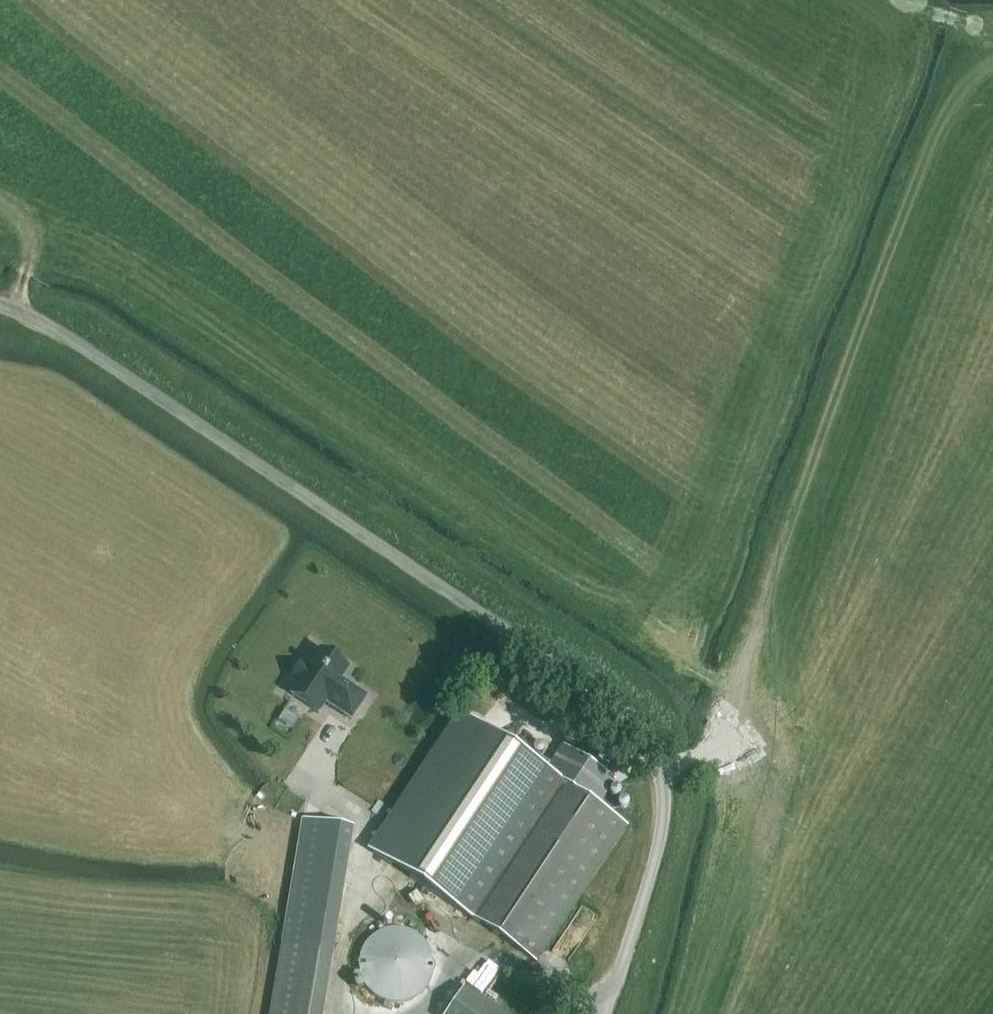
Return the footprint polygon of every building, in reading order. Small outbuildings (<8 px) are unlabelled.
[(319,651),(308,668),(301,664),(290,680),(297,685),(290,695),(317,712),(324,702),(351,720),(366,696),(339,679),(346,669),(319,651)] [(499,741),(461,716),(371,852),(535,962),(626,825),(597,805),(614,780),(561,745),(548,764),(503,734),(499,741)] [(303,819),(270,1013),(310,1013),(321,947),(333,948),(353,827),(303,819)] [(357,980),(365,995),(378,1005),(395,1008),(411,1002),(423,990),(428,974),(424,957),(413,944),(397,937),(381,939),(366,948),(358,963),(357,980)] [(446,1013),(501,1013),(463,989),(446,1013)]
